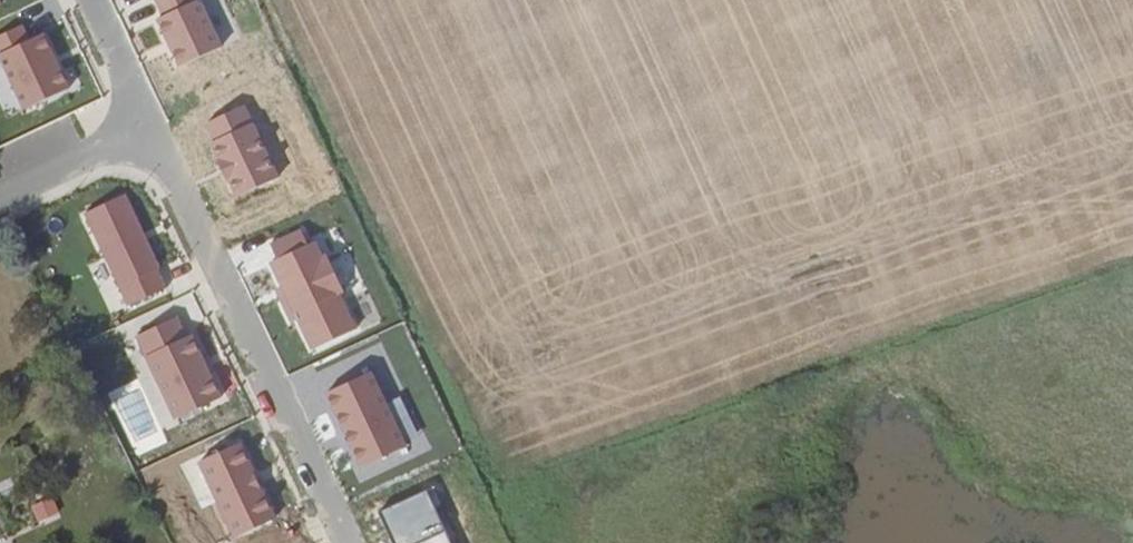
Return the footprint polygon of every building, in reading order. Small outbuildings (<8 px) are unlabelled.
[(197,0),(154,0),(162,17),(197,0)] [(156,19),(178,66),(222,46),(200,0),(198,0),(197,0),(162,17),(156,19)] [(0,36),(0,57),(25,109),(68,89),(43,36),(31,42),(24,25),(0,36)] [(130,304),(169,285),(126,196),(87,215),(130,304)] [(310,228),(263,249),(311,350),(357,329),(310,228)] [(182,417),(227,395),(184,312),(140,335),(182,417)] [(328,394),(361,468),(405,448),(372,375),(328,394)] [(195,463),(234,540),(278,517),(239,440),(195,463)] [(378,510),(393,542),(415,542),(445,529),(427,488),(378,510)] [(52,497),(32,504),(39,522),(59,515),(52,497)] [(415,542),(452,542),(445,529),(415,542)]
